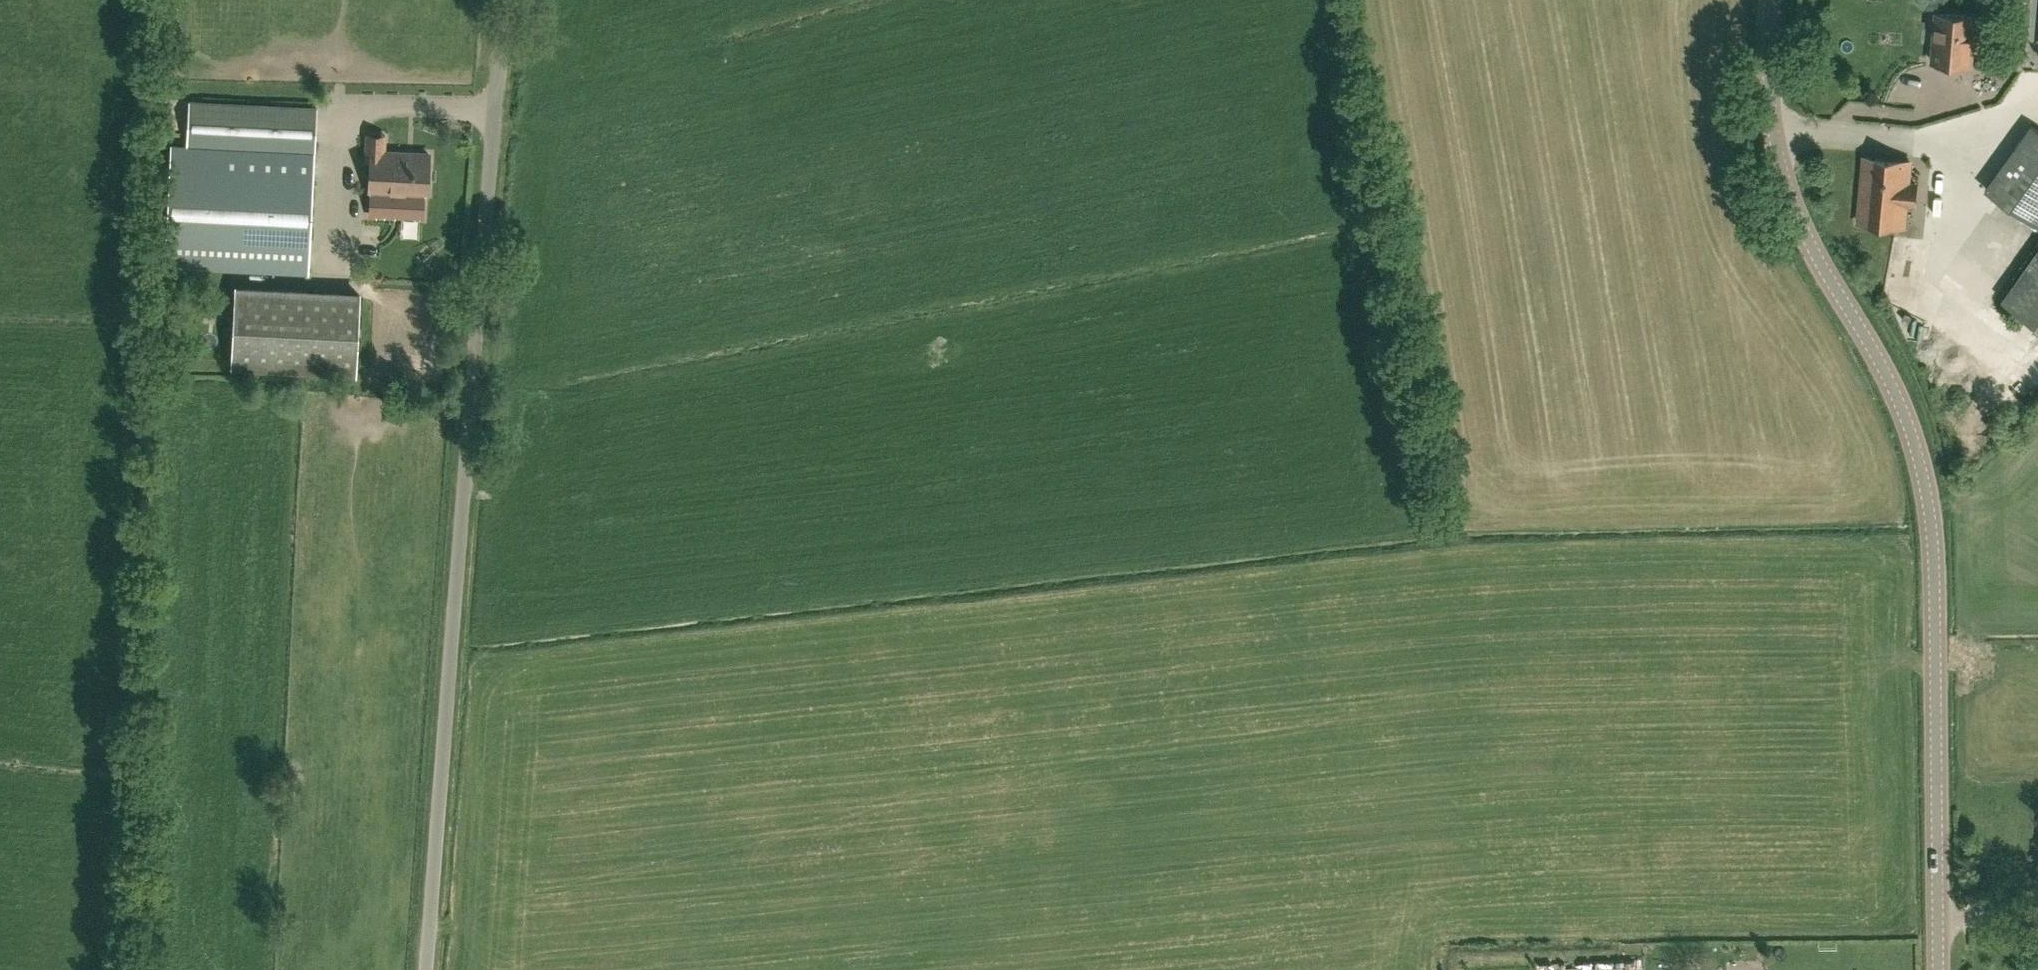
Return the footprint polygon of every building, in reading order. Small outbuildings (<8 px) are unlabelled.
[(1972,63),(1976,15),(1937,12),(1933,60),(1972,63)] [(308,272),(316,107),(191,100),(188,145),(173,144),(167,265),(308,272)] [(2034,125),(1988,189),(2037,225),(2037,128),(2034,125)] [(429,153),(372,151),(370,190),(427,193),(429,153)] [(1908,183),(1910,161),(1893,160),(1881,159),(1864,157),(1859,221),(1905,225),(1907,203),(1915,204),(1916,184),(1908,183)] [(2005,299),(2037,323),(2037,252),(2005,299)] [(235,288),(231,361),(356,368),(360,295),(235,288)]
